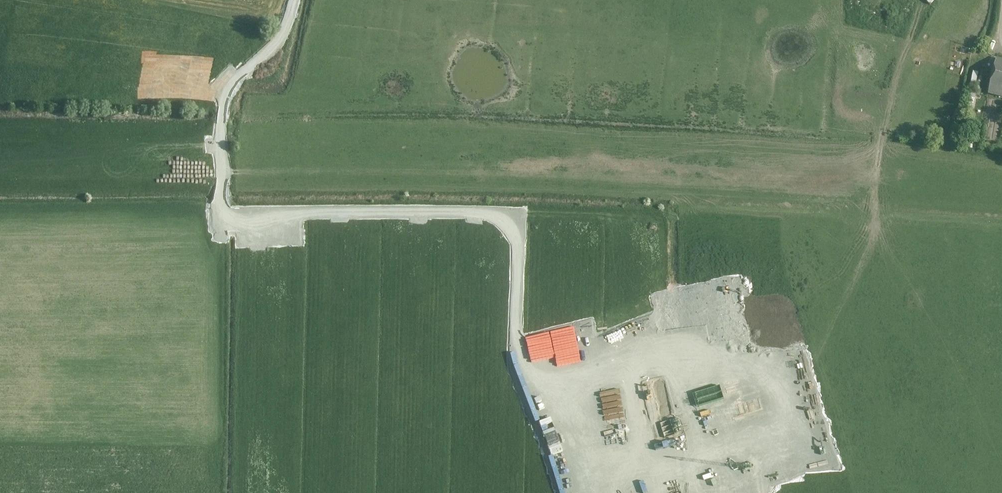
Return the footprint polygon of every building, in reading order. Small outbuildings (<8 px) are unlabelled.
[(997,61),(989,95),(1001,98),(1001,62),(997,61)]
